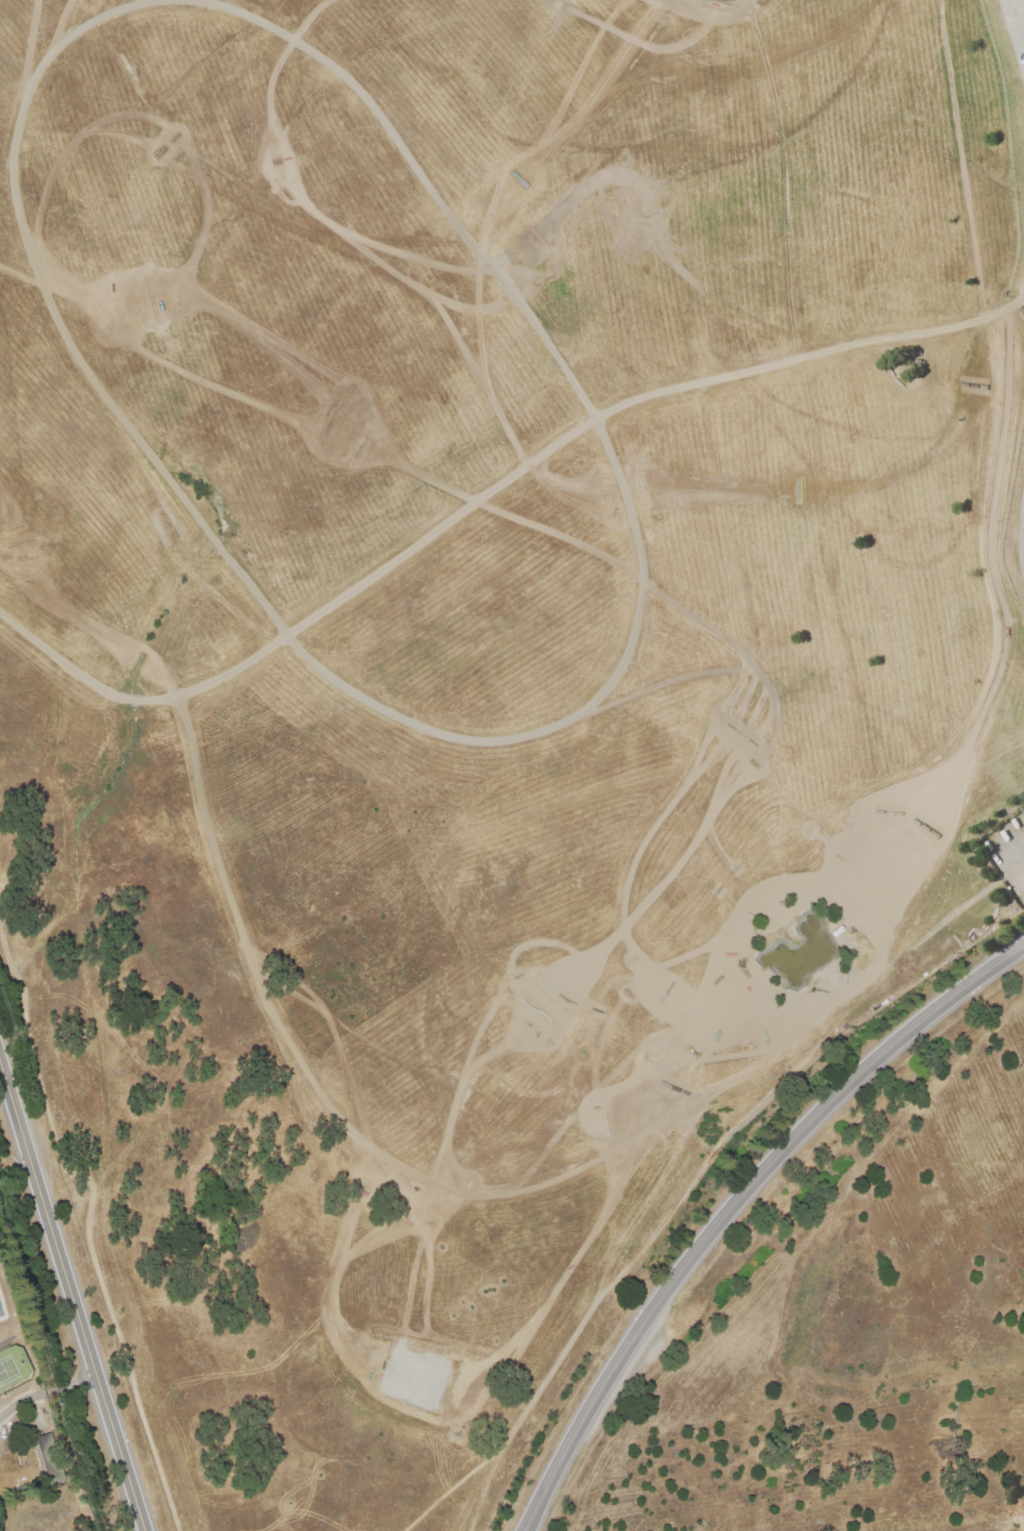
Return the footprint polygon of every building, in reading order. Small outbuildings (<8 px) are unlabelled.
[(427,70),(419,77),(417,75),(424,67),(427,70)] [(34,1437),(50,1432),(64,1475),(48,1480),(34,1437)]
